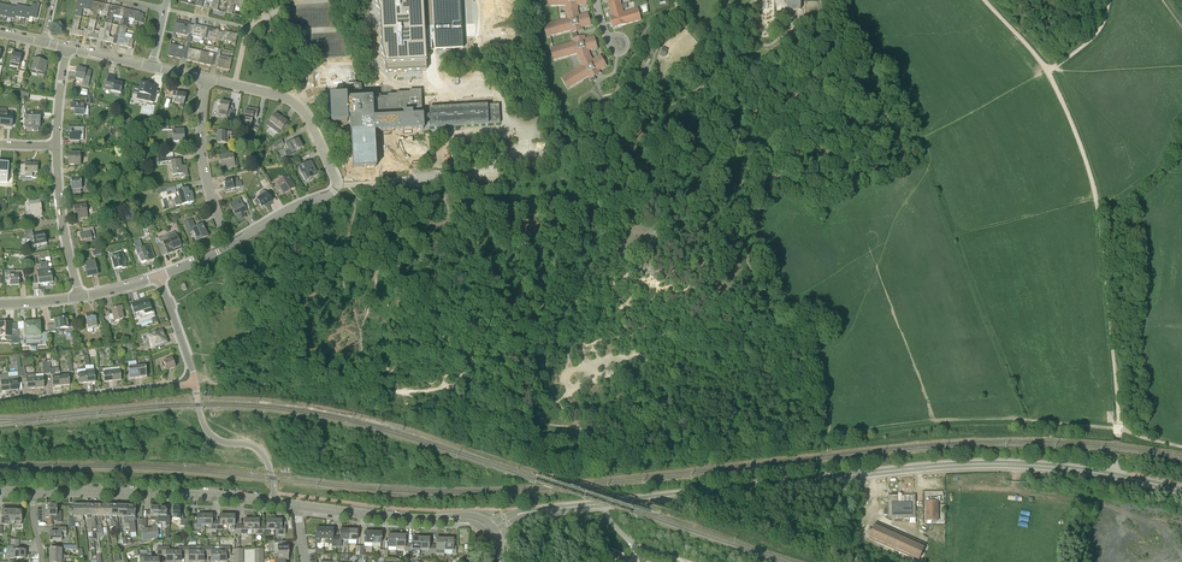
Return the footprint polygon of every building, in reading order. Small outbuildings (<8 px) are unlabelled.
[(94,1),(90,0),(90,1),(86,0),(78,0),(75,16),(81,17),(83,8),(90,9),(89,11),(91,12),(94,1)] [(212,2),(212,5),(211,9),(217,11),(220,0),(213,0),(212,2)] [(226,13),(232,14),(234,5),(240,6),(241,0),(229,0),(228,3),(226,13)] [(374,2),(383,24),(379,47),(384,71),(425,69),(424,49),(431,48),(431,40),(433,40),(433,48),(462,47),(460,0),(374,0),(374,2)] [(547,6),(565,6),(565,12),(567,19),(543,25),(547,37),(570,31),(571,34),(583,31),(582,28),(591,25),(588,13),(579,16),(577,11),(577,6),(587,6),(587,0),(547,0),(547,6)] [(608,4),(611,15),(609,16),(613,29),(644,19),(640,7),(624,11),(621,3),(621,0),(608,0),(608,4)] [(788,9),(802,9),(802,0),(788,0),(788,9)] [(107,13),(109,5),(106,4),(106,5),(98,3),(98,2),(94,1),(91,12),(90,19),(96,20),(98,11),(107,13)] [(9,5),(2,4),(0,12),(0,16),(6,17),(9,5)] [(13,19),(17,4),(16,4),(16,7),(9,5),(6,17),(13,19)] [(21,18),(24,6),(17,4),(13,19),(14,19),(14,16),(21,18)] [(28,19),(32,4),(31,8),(24,6),(21,18),(28,19)] [(32,4),(28,19),(29,19),(29,17),(36,19),(39,5),(32,4)] [(122,17),(124,8),(121,7),(121,8),(112,6),(112,5),(109,5),(107,13),(105,22),(112,24),(114,15),(122,17)] [(120,26),(127,27),(129,18),(134,20),(134,21),(138,22),(140,12),(124,8),(122,17),(120,26)] [(78,30),(81,17),(75,16),(70,34),(82,37),(85,37),(87,29),(84,28),(83,31),(78,30)] [(93,34),(96,20),(90,19),(87,29),(85,37),(89,38),(97,40),(101,41),(103,33),(99,32),(98,35),(93,34)] [(186,33),(189,34),(191,25),(188,24),(188,23),(176,20),(173,32),(186,35),(186,33)] [(109,37),(112,24),(105,22),(103,33),(101,41),(104,42),(104,41),(113,43),(113,44),(116,45),(118,36),(114,35),(114,38),(109,37)] [(189,34),(188,37),(191,38),(192,37),(204,39),(207,27),(194,25),(194,26),(191,25),(189,34)] [(124,38),(127,27),(120,26),(118,36),(116,45),(116,44),(128,47),(132,48),(134,40),(124,38)] [(220,41),(222,32),(219,31),(219,30),(207,27),(204,39),(216,42),(217,40),(220,41)] [(222,32),(220,41),(223,42),(224,40),(231,42),(231,45),(234,46),(237,34),(225,31),(225,33),(222,32)] [(585,39),(584,36),(572,39),(573,42),(550,48),(553,60),(576,54),(578,60),(582,66),(561,78),(567,89),(588,77),(589,80),(600,73),(598,71),(606,66),(600,55),(592,60),(590,56),(588,51),(597,48),(594,36),(585,39)] [(189,49),(191,42),(187,41),(186,48),(183,58),(187,59),(186,60),(199,63),(201,51),(189,49)] [(179,46),(170,44),(168,56),(180,59),(180,58),(183,58),(186,48),(184,47),(182,47),(182,50),(178,49),(179,46)] [(214,66),(218,49),(215,48),(214,52),(213,54),(201,51),(199,63),(211,66),(211,65),(214,66)] [(218,49),(214,66),(217,66),(217,67),(229,70),(232,58),(228,57),(227,58),(227,60),(219,59),(222,50),(218,49)] [(19,65),(21,56),(12,54),(9,66),(18,68),(19,65)] [(44,73),(47,62),(34,59),(31,70),(39,72),(38,74),(44,75),(44,73)] [(329,65),(330,88),(347,87),(347,89),(359,88),(360,93),(363,93),(362,85),(357,85),(356,64),(329,65)] [(88,87),(91,72),(77,69),(74,79),(83,81),(81,86),(88,87)] [(114,82),(115,77),(108,76),(107,80),(105,79),(103,89),(120,94),(123,84),(114,82)] [(157,105),(159,96),(155,95),(157,87),(141,83),(139,93),(149,96),(148,101),(153,103),(152,104),(157,105)] [(184,105),(186,95),(182,94),(183,93),(175,91),(174,95),(176,95),(174,103),(184,105)] [(377,174),(376,137),(425,135),(424,120),(413,121),(413,117),(404,118),(405,122),(375,123),(374,115),(391,114),(391,119),(392,119),(392,114),(401,113),(401,111),(423,110),(422,93),(398,94),(398,96),(372,97),(373,103),(348,104),(348,102),(331,103),(332,131),(349,130),(349,126),(351,126),(354,175),(377,174)] [(230,119),(232,110),(228,109),(229,104),(220,102),(217,116),(230,119)] [(87,116),(87,109),(84,109),(84,104),(71,103),(70,110),(74,110),(74,115),(87,116)] [(500,106),(431,109),(431,118),(424,118),(424,121),(431,121),(431,128),(501,126),(500,106)] [(256,119),(258,110),(248,108),(247,112),(244,111),(242,123),(251,125),(253,118),(256,119)] [(13,112),(6,111),(6,114),(0,114),(0,126),(12,127),(13,112)] [(40,128),(40,113),(25,113),(24,127),(40,128)] [(287,122),(275,114),(266,125),(278,134),(281,131),(280,131),(287,122)] [(83,141),(84,135),(84,128),(69,127),(69,130),(70,130),(70,133),(69,141),(80,141),(83,141)] [(183,144),(183,141),(183,129),(172,130),(172,142),(179,142),(179,144),(183,144)] [(217,143),(225,143),(228,143),(228,137),(232,137),(232,132),(217,132),(217,143)] [(295,141),(294,138),(285,144),(288,149),(284,152),(287,157),(295,153),(294,152),(302,147),(298,139),(295,141)] [(274,148),(283,143),(281,139),(272,144),(274,148)] [(69,165),(80,165),(80,153),(69,154),(69,165)] [(234,159),(233,154),(218,156),(219,162),(221,161),(222,169),(235,167),(238,166),(237,159),(234,159)] [(173,157),(166,158),(166,156),(156,157),(157,163),(167,162),(170,161),(173,176),(180,175),(181,178),(188,177),(186,166),(181,166),(180,160),(174,161),(173,157)] [(0,161),(0,182),(7,183),(9,162),(0,161)] [(305,181),(318,174),(310,162),(298,169),(305,181)] [(37,173),(37,164),(25,163),(25,165),(20,165),(19,178),(35,178),(35,176),(37,176),(37,173)] [(283,195),(295,187),(288,176),(276,183),(283,195)] [(71,194),(77,193),(81,193),(81,189),(82,189),(81,179),(70,180),(71,194)] [(238,183),(237,179),(223,182),(226,191),(241,187),(240,182),(238,183)] [(189,196),(188,189),(177,192),(179,198),(174,199),(176,206),(181,205),(181,206),(193,202),(191,196),(189,196)] [(270,192),(268,194),(267,193),(267,192),(266,192),(266,191),(265,191),(264,191),(263,191),(262,191),(261,191),(261,192),(260,192),(260,193),(260,194),(259,194),(259,195),(259,196),(260,196),(260,197),(254,201),(257,206),(260,205),(261,207),(272,201),(270,198),(273,197),(270,192)] [(238,221),(245,217),(243,213),(246,212),(242,204),(240,205),(238,201),(229,205),(238,221)] [(41,216),(39,202),(28,203),(29,214),(34,213),(35,217),(41,216)] [(87,209),(86,204),(73,206),(74,215),(77,214),(78,220),(88,219),(87,215),(92,214),(91,208),(87,209)] [(196,228),(192,219),(183,223),(189,235),(194,232),(198,241),(208,236),(202,225),(196,228)] [(95,239),(94,233),(93,228),(83,229),(83,231),(77,232),(77,237),(80,237),(80,242),(86,241),(87,243),(92,242),(92,239),(95,239)] [(181,246),(175,231),(170,233),(154,239),(161,256),(174,251),(173,249),(181,246)] [(37,235),(37,233),(29,235),(31,244),(34,243),(34,246),(46,244),(44,234),(37,235)] [(155,259),(150,244),(139,248),(139,250),(136,251),(137,254),(137,256),(139,256),(141,263),(155,259)] [(36,265),(36,258),(50,257),(49,253),(28,256),(28,257),(29,262),(31,284),(38,283),(38,284),(48,283),(50,285),(51,286),(53,286),(55,285),(56,284),(57,282),(56,280),(55,278),(54,277),(52,277),(51,269),(47,269),(47,264),(36,265)] [(122,269),(127,268),(123,254),(117,255),(117,256),(111,258),(114,270),(122,268),(122,269)] [(87,278),(97,275),(94,261),(84,264),(87,278)] [(10,286),(19,285),(19,279),(24,279),(23,271),(14,271),(4,271),(5,280),(9,280),(10,286)] [(152,313),(148,300),(131,305),(135,318),(152,313)] [(106,325),(111,324),(111,323),(120,321),(120,320),(124,319),(122,310),(123,310),(122,306),(111,309),(113,315),(104,317),(106,325)] [(93,317),(93,313),(85,315),(88,328),(97,326),(95,316),(93,317)] [(68,321),(67,318),(54,319),(56,330),(72,328),(71,321),(68,321)] [(24,337),(40,336),(39,321),(24,321),(24,337)] [(11,336),(10,322),(1,322),(1,323),(0,323),(0,337),(11,336)] [(164,337),(161,331),(147,336),(151,347),(166,342),(164,337)] [(167,370),(175,367),(171,358),(163,361),(167,370)] [(22,376),(21,368),(20,360),(16,361),(18,376),(9,377),(9,378),(9,382),(10,391),(18,390),(18,381),(19,381),(18,377),(22,376)] [(137,367),(137,365),(136,361),(129,362),(131,380),(138,379),(137,367)] [(137,367),(138,379),(147,378),(145,366),(142,366),(142,365),(137,365),(137,367)] [(34,378),(34,374),(26,374),(26,373),(25,374),(25,367),(24,367),(21,368),(22,376),(22,384),(27,383),(27,389),(35,389),(34,378)] [(112,372),(113,381),(121,381),(120,371),(120,367),(111,368),(112,372)] [(86,373),(87,383),(95,382),(94,368),(85,369),(86,373)] [(104,382),(113,381),(112,372),(111,368),(103,369),(104,382)] [(78,384),(87,383),(86,373),(85,369),(77,370),(78,384)] [(53,387),(61,386),(60,372),(54,372),(54,374),(52,375),(53,387)] [(60,372),(61,386),(70,385),(69,375),(60,376),(60,372)] [(9,378),(0,378),(0,382),(1,382),(2,392),(10,391),(9,382),(9,378)] [(34,378),(35,389),(44,388),(43,378),(34,378)] [(919,501),(892,501),(892,515),(895,518),(919,518),(919,501)] [(926,521),(938,521),(938,516),(938,501),(926,501),(926,521)] [(57,516),(57,505),(49,505),(49,510),(45,510),(45,517),(49,517),(49,526),(53,526),(53,520),(58,520),(58,516),(57,516)] [(84,516),(84,506),(73,505),(73,516),(74,522),(83,520),(83,517),(84,517),(84,516)] [(90,516),(90,506),(84,506),(84,516),(84,517),(86,517),(88,532),(92,532),(90,516)] [(105,517),(105,506),(95,506),(95,516),(95,518),(96,518),(96,517),(98,516),(98,523),(100,523),(100,522),(103,522),(103,517),(105,517)] [(114,531),(111,506),(105,506),(105,517),(106,520),(110,520),(111,525),(113,525),(114,532),(114,531)] [(118,516),(118,506),(111,506),(114,531),(118,531),(116,518),(116,517),(120,517),(120,516),(118,516)] [(126,516),(127,506),(118,506),(118,516),(120,516),(120,517),(123,517),(124,528),(129,528),(128,516),(126,516)] [(128,516),(129,528),(130,533),(136,533),(135,523),(135,521),(136,520),(136,518),(135,517),(135,506),(127,506),(126,516),(128,516)] [(158,507),(158,516),(167,516),(167,507),(158,507)] [(189,529),(187,519),(179,519),(180,507),(172,507),(172,518),(172,520),(179,520),(179,519),(181,519),(180,526),(183,526),(183,531),(189,529)] [(10,510),(9,525),(21,525),(21,522),(21,510),(10,510)] [(204,526),(205,515),(197,515),(197,521),(193,521),(193,530),(200,530),(200,526),(204,526)] [(216,530),(216,521),(212,521),(212,515),(205,515),(204,526),(209,526),(209,530),(216,530)] [(227,526),(227,515),(220,515),(220,521),(216,521),(216,530),(223,530),(223,526),(227,526)] [(1029,527),(1029,517),(1020,516),(1019,526),(1029,527)] [(142,519),(142,525),(142,541),(157,537),(157,526),(146,528),(146,519),(142,519)] [(251,531),(251,519),(244,519),(244,525),(240,525),(240,534),(247,534),(247,530),(251,531)] [(263,534),(263,525),(259,525),(259,519),(251,519),(251,531),(252,531),(252,534),(256,534),(263,534)] [(274,531),(274,520),(266,519),(266,525),(263,525),(263,534),(270,535),(270,531),(274,531)] [(274,520),(274,531),(278,531),(278,535),(285,535),(285,526),(281,526),(281,520),(274,520)] [(928,546),(878,524),(877,528),(881,530),(878,534),(875,533),(873,538),(922,560),(928,546)] [(69,531),(69,528),(58,528),(58,532),(50,532),(50,541),(62,541),(62,536),(67,536),(67,531),(69,531)] [(324,539),(325,529),(316,529),(315,543),(324,543),(324,539)] [(336,546),(336,536),(332,536),(333,529),(325,529),(324,539),(324,543),(328,543),(328,544),(332,544),(332,546),(336,546)] [(348,540),(349,530),(340,529),(340,536),(336,536),(336,546),(341,547),(341,540),(348,540)] [(349,530),(348,540),(356,541),(357,530),(349,530)] [(372,544),(373,533),(364,532),(364,543),(372,544)] [(373,533),(372,544),(372,547),(380,547),(381,533),(373,533)] [(396,548),(396,535),(389,535),(388,547),(396,548)] [(408,551),(408,544),(405,543),(405,535),(396,535),(396,548),(404,548),(404,551),(408,551)] [(420,550),(421,538),(413,538),(412,544),(408,544),(408,551),(408,559),(412,560),(412,550),(420,550)] [(432,554),(432,545),(429,545),(429,538),(421,538),(420,550),(428,550),(428,553),(432,554)] [(444,551),(445,539),(437,538),(436,545),(432,545),(432,554),(436,554),(444,554),(444,551)] [(445,539),(444,551),(452,551),(452,554),(456,554),(457,546),(453,546),(453,539),(445,539)] [(274,553),(277,553),(288,553),(289,546),(286,546),(286,541),(274,541),(274,553)] [(219,550),(219,561),(226,561),(226,555),(230,555),(230,547),(230,544),(227,544),(227,547),(223,547),(223,550),(219,550)] [(19,547),(11,547),(8,546),(8,554),(13,554),(13,558),(25,558),(25,550),(19,550),(19,547)] [(173,561),(174,550),(169,550),(169,546),(162,546),(162,555),(166,556),(166,561),(173,561)] [(185,556),(185,547),(177,546),(177,550),(174,550),(173,561),(181,561),(181,556),(185,556)] [(196,561),(196,546),(192,547),(185,547),(185,556),(189,556),(189,561),(196,561)] [(207,556),(207,547),(200,547),(196,546),(196,561),(203,561),(203,556),(207,556)] [(219,561),(219,550),(214,550),(214,547),(207,547),(207,556),(211,556),(211,561),(219,561)] [(151,558),(151,554),(147,554),(140,554),(140,561),(151,561),(151,558)]
